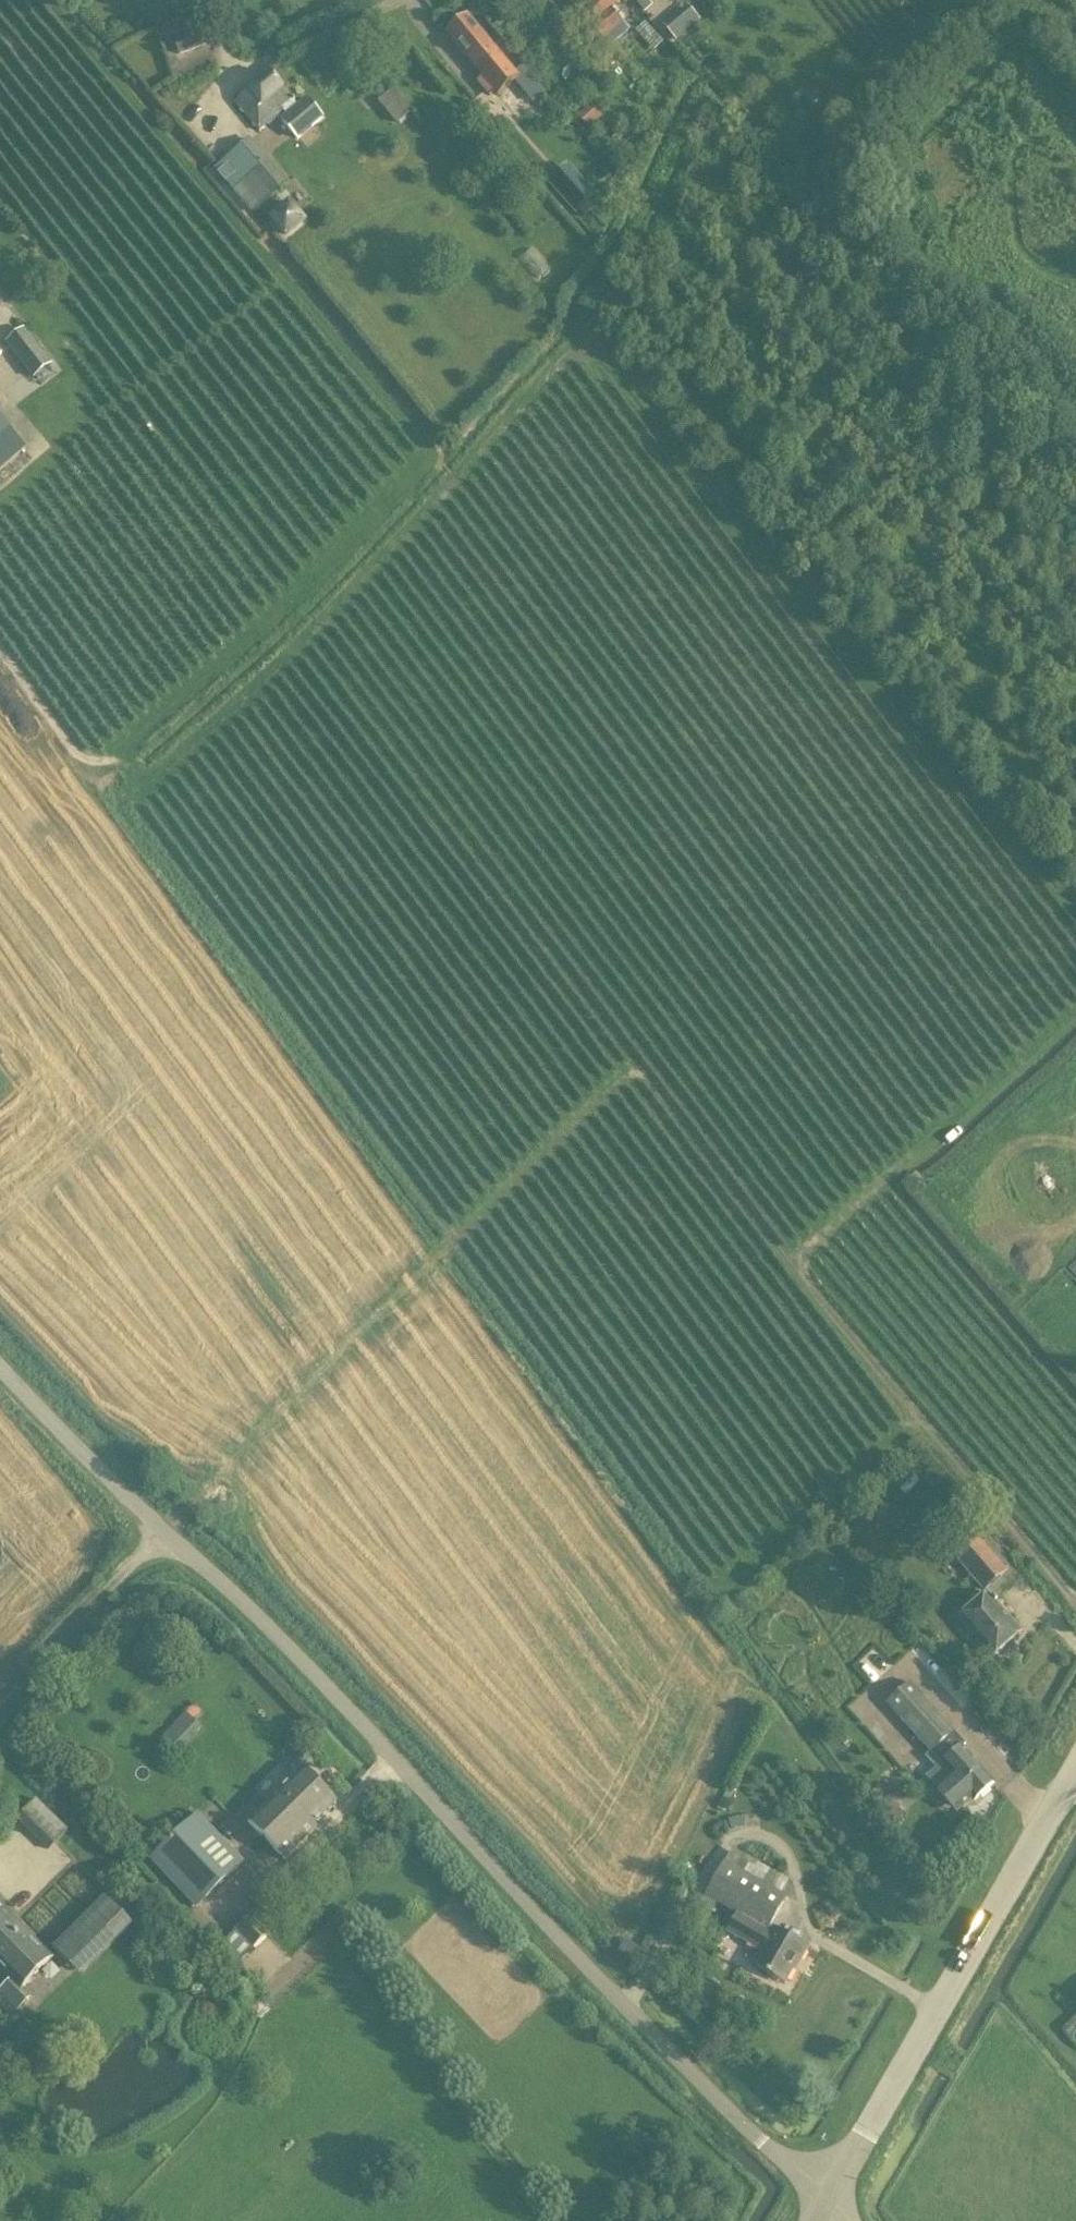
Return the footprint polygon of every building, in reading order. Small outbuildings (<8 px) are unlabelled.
[(585,0),(567,0),(574,9),(582,3),(585,0)] [(586,7),(597,20),(590,26),(603,41),(607,38),(613,44),(629,31),(623,24),(624,23),(622,22),(625,19),(621,15),(618,17),(612,10),(622,0),(593,0),(586,7)] [(645,11),(657,0),(635,0),(645,11)] [(689,11),(665,30),(675,41),(698,22),(689,11)] [(506,95),(518,85),(517,84),(526,77),(530,73),(525,67),(520,71),(515,75),(513,71),(468,16),(446,34),(477,71),(484,66),(498,83),(506,95)] [(179,55),(205,46),(199,30),(172,40),(179,55)] [(260,133),(283,112),(293,124),(311,109),(300,97),(294,102),(269,74),(235,103),(260,133)] [(378,102),(397,126),(414,112),(394,88),(378,102)] [(589,131),(603,118),(591,103),(576,116),(589,131)] [(270,159),(252,138),(215,170),(252,214),(289,183),(269,160),(270,159)] [(569,170),(552,184),(579,215),(595,201),(569,170)] [(286,240),(307,223),(289,203),(269,219),(286,240)] [(24,331),(7,344),(34,380),(51,367),(24,331)] [(27,448),(0,417),(0,471),(27,448)] [(912,1473),(896,1486),(905,1496),(920,1483),(912,1473)] [(983,1593),(1008,1571),(975,1538),(953,1558),(983,1593)] [(991,1658),(1021,1632),(987,1594),(957,1620),(991,1658)] [(930,1753),(930,1752),(951,1775),(939,1785),(960,1808),(971,1798),(973,1800),(993,1782),(963,1748),(962,1748),(966,1744),(954,1731),(933,1707),(932,1709),(923,1700),(921,1702),(908,1687),(886,1707),(895,1716),(896,1715),(909,1729),(908,1730),(930,1753)] [(161,1738),(179,1755),(203,1729),(185,1713),(161,1738)] [(303,1769),(249,1821),(283,1859),(316,1828),(313,1825),(336,1803),(303,1769)] [(903,1815),(889,1797),(875,1808),(889,1826),(903,1815)] [(36,1799),(16,1820),(49,1851),(68,1830),(36,1799)] [(196,1908),(245,1861),(198,1813),(149,1859),(196,1908)] [(723,1861),(704,1895),(737,1914),(728,1932),(762,1950),(753,1966),(784,1983),(796,1961),(798,1962),(807,1948),(769,1927),(786,1896),(763,1883),(769,1871),(729,1849),(723,1861)] [(79,1976),(132,1925),(106,1898),(52,1949),(79,1976)] [(0,1907),(0,1969),(1,1969),(11,1979),(2,1988),(0,1990),(0,1995),(17,2013),(30,1999),(22,1990),(53,1959),(42,1949),(0,1907)] [(235,1930),(237,1931),(225,1941),(241,1957),(251,1947),(253,1949),(270,1933),(252,1913),(235,1930)]
